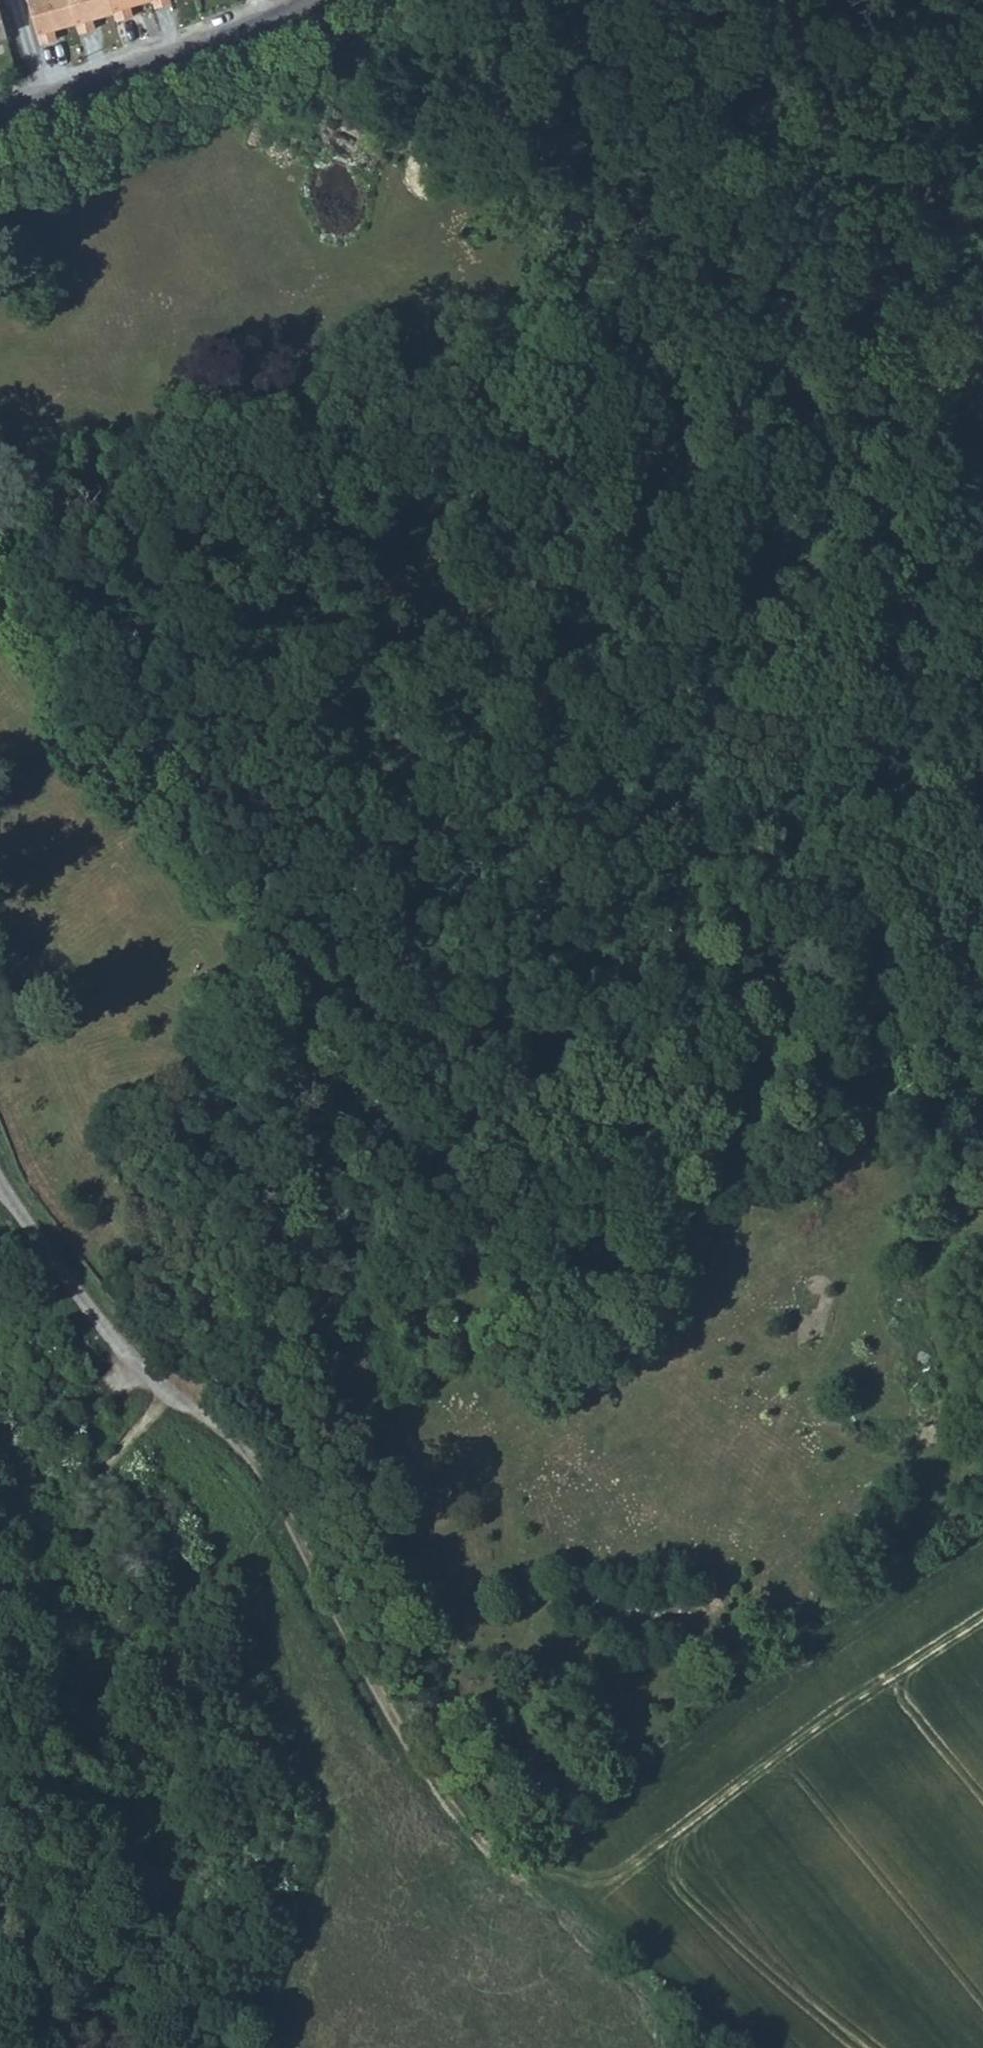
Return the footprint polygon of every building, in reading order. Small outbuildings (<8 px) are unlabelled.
[(40,40),(116,21),(115,17),(155,7),(154,3),(166,0),(30,0),(40,40)]
